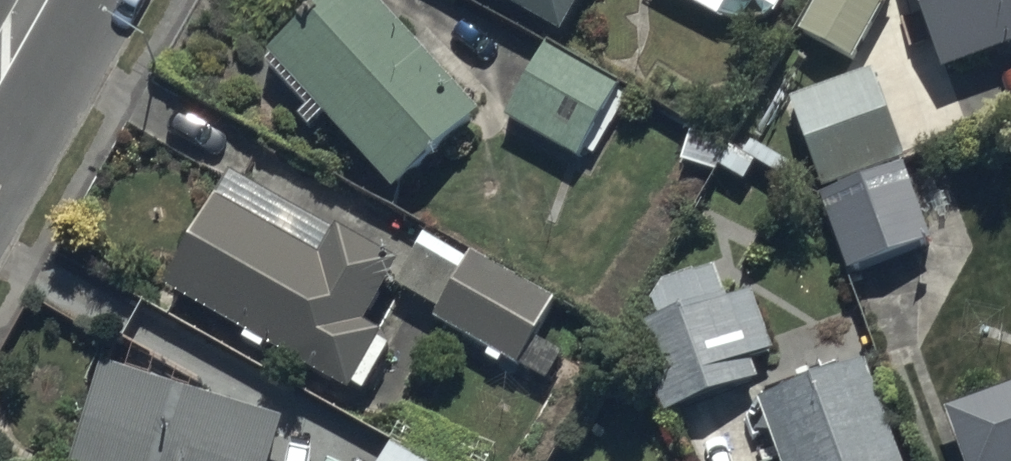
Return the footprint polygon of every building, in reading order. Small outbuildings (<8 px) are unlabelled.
[(368,0),(327,0),(266,57),(268,60),(261,66),(304,112),(295,120),(305,130),(320,116),(392,194),(476,115),(368,0)] [(564,48),(591,0),(476,0),(564,48)] [(895,1),(893,0),(827,0),(804,42),(855,71),(895,1)] [(944,87),(1010,63),(1010,0),(913,0),(944,87)] [(622,96),(547,56),(506,130),(582,171),(622,96)] [(872,87),(790,115),(847,284),(929,256),(872,87)] [(231,189),(168,304),(246,347),(243,353),(263,364),(267,358),(349,402),(351,398),(366,406),(390,361),(378,354),(382,347),(366,339),(400,278),(336,243),(335,246),(231,189)] [(557,310),(474,264),(470,272),(425,248),(397,300),(440,323),(437,329),(548,390),(565,360),(537,345),(557,310)] [(661,426),(758,392),(751,372),(774,364),(752,302),(727,311),(715,277),(652,299),(659,320),(638,327),(642,339),(631,343),(661,426)] [(760,416),(777,460),(895,460),(864,377),(760,416)] [(103,381),(78,460),(281,460),(288,439),(103,381)] [(948,425),(961,460),(1010,460),(1010,401),(948,425)]
